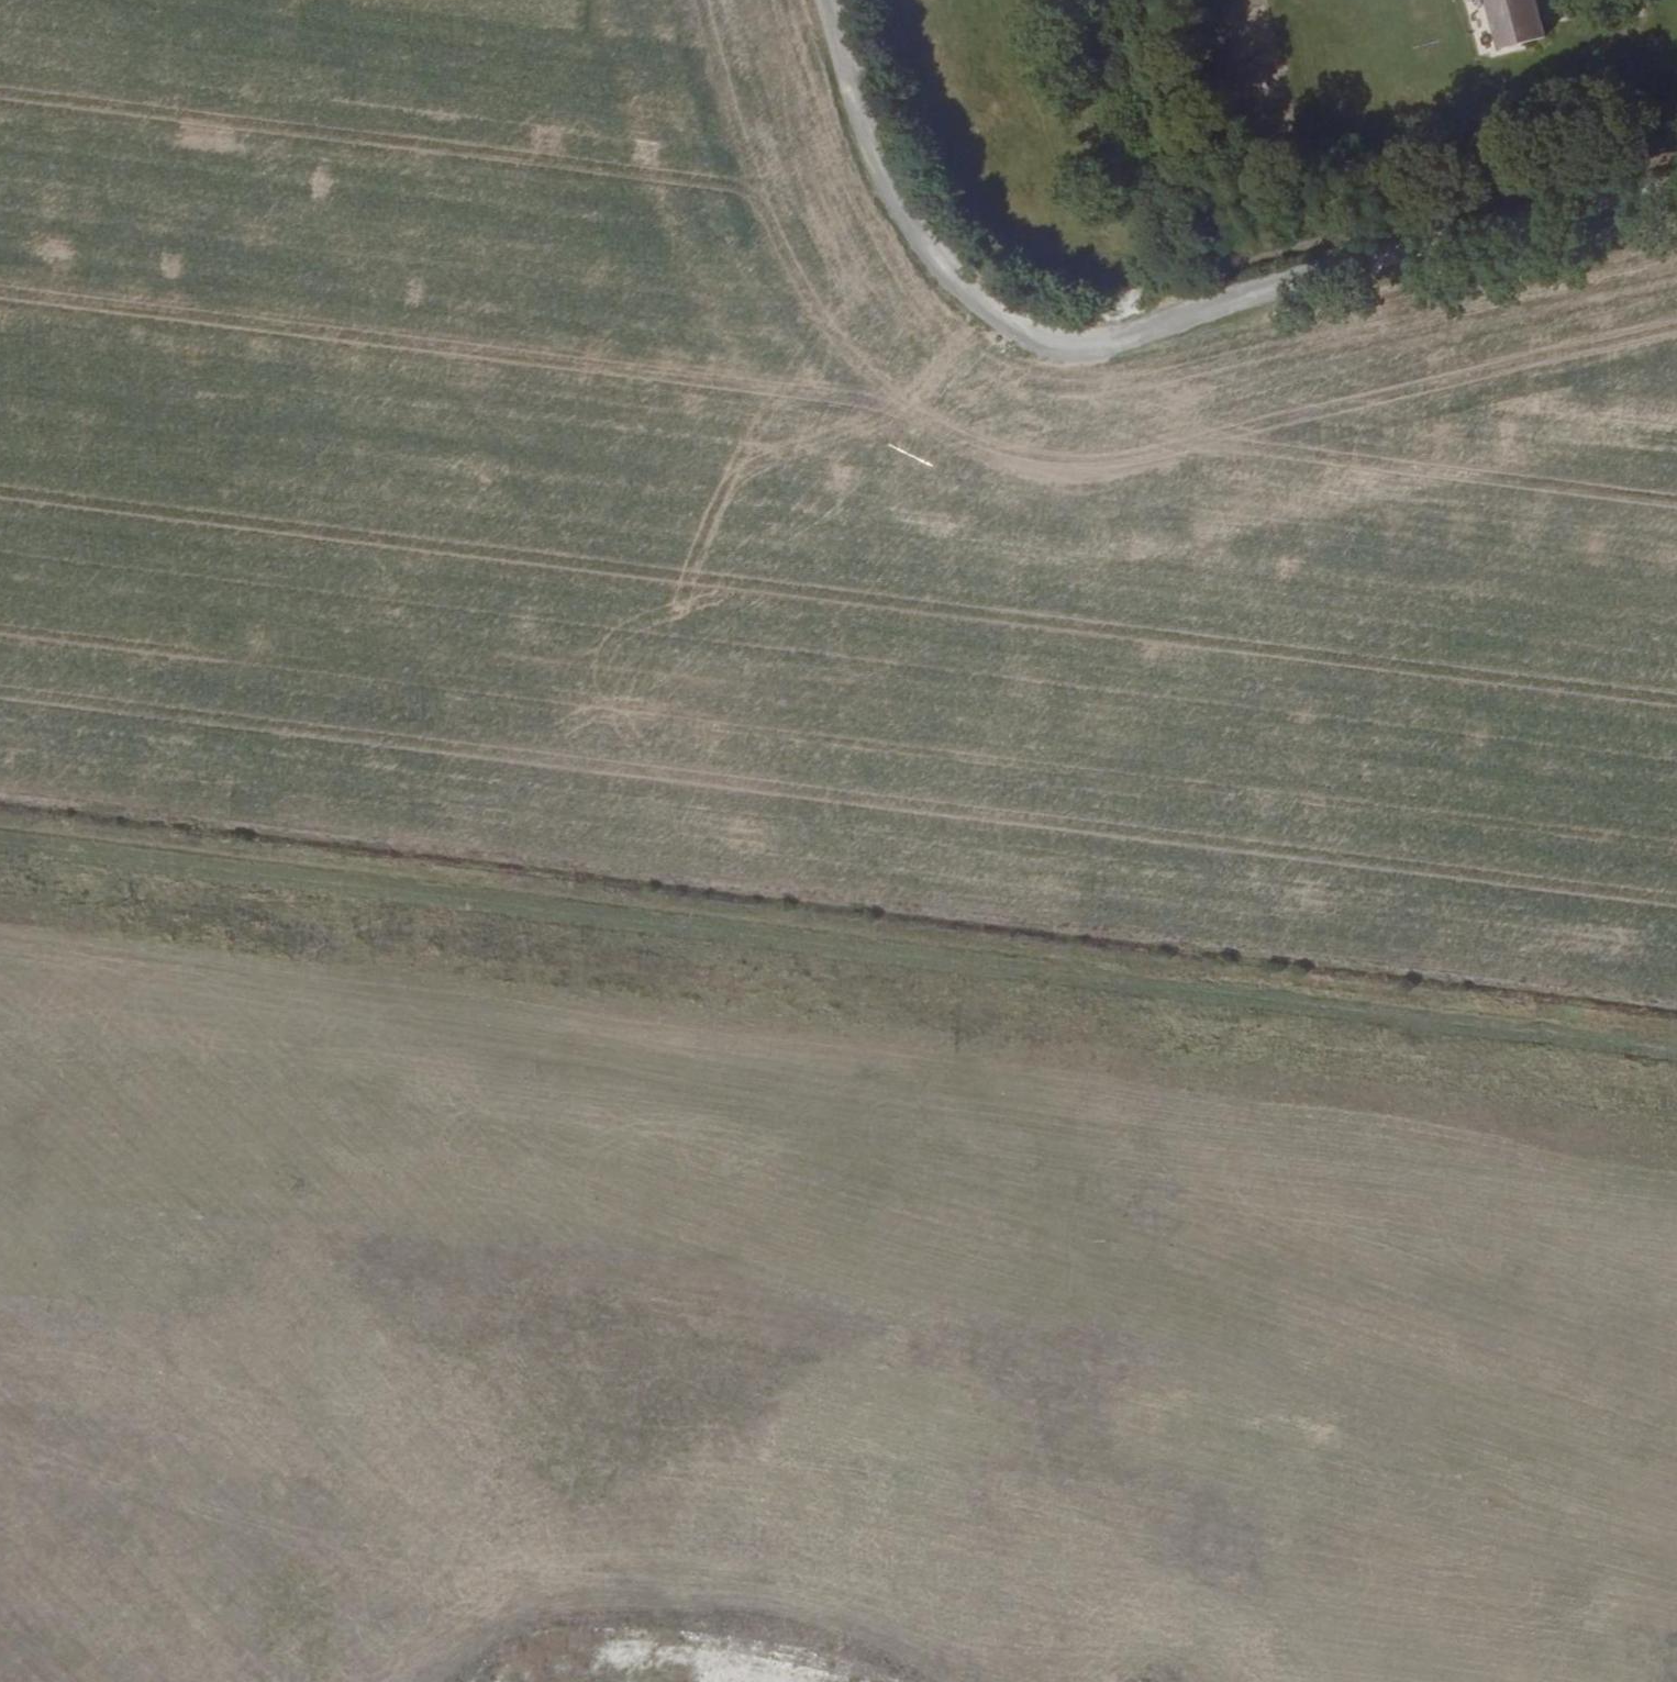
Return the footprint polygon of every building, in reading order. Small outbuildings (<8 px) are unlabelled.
[(1479,53),(1531,39),(1521,0),(1465,0),(1479,53)]
